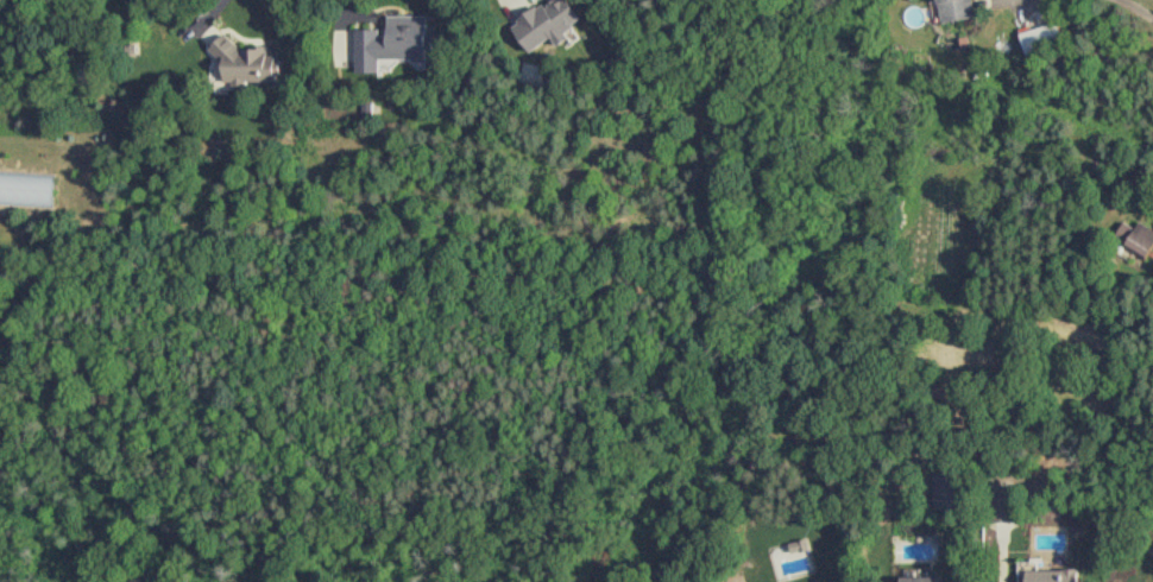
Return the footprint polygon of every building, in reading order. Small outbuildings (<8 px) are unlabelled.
[(938,24),(971,18),(968,0),(934,0),(938,24)] [(427,16),(386,16),(385,30),(355,30),(354,74),(378,74),(378,60),(426,61),(427,16)] [(268,46),(234,47),(233,33),(216,34),(218,86),(279,83),(278,56),(268,56),(268,46)] [(52,175),(0,175),(0,208),(52,208),(52,175)] [(1152,245),(1152,231),(1136,223),(1134,227),(1122,222),(1113,242),(1147,258),(1152,245)] [(1078,570),(1024,570),(1024,581),(1078,581),(1078,570)]
